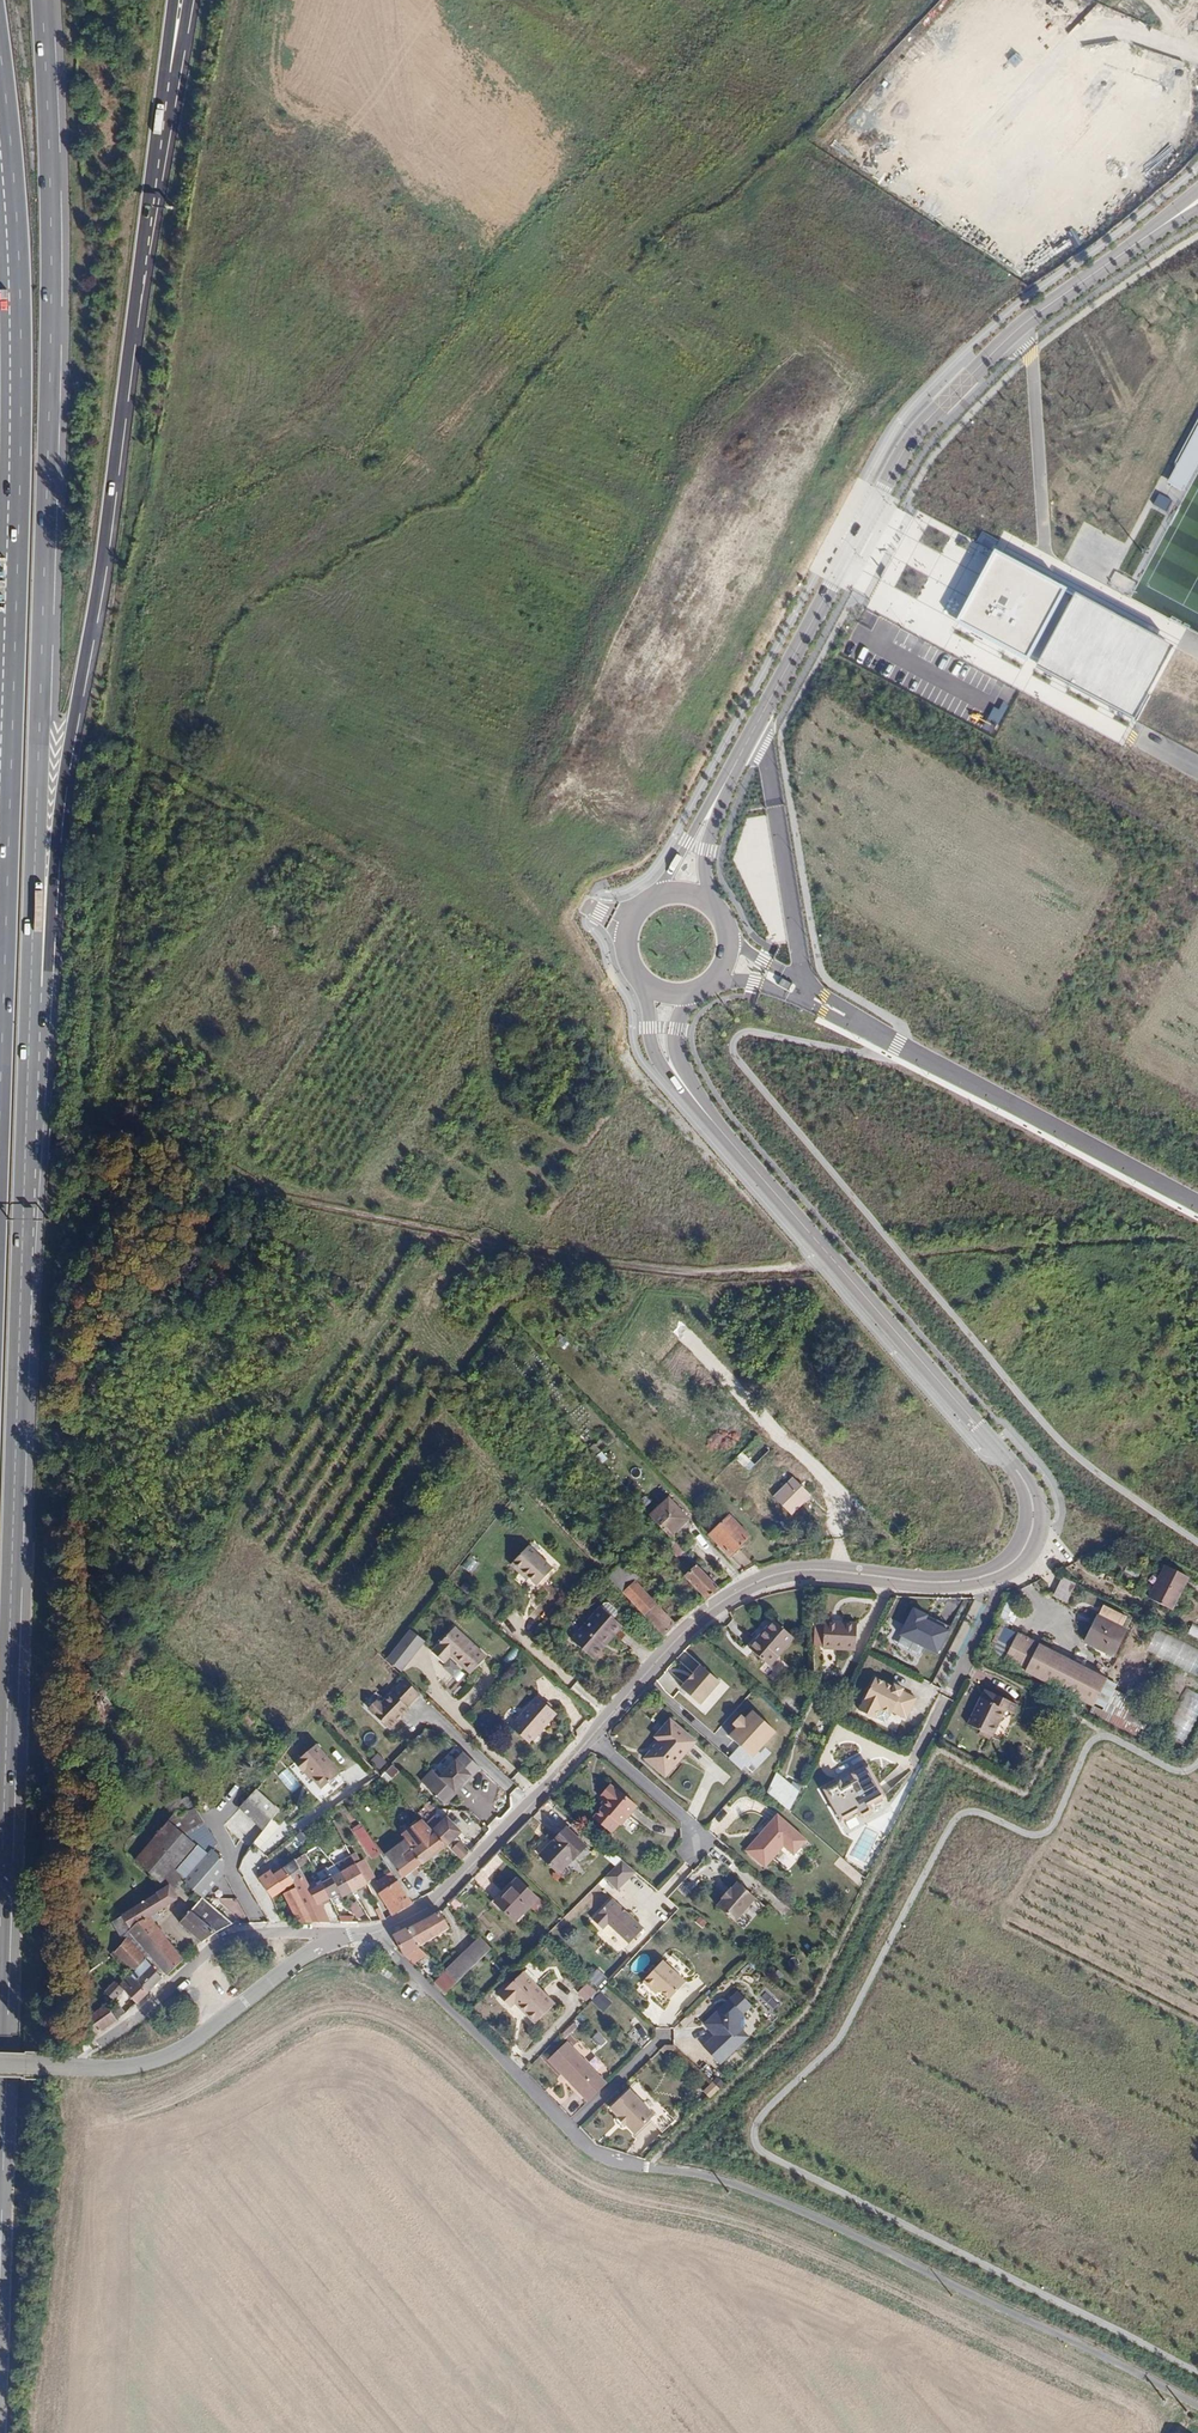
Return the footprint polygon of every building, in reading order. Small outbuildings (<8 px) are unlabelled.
[(909,59),(898,69),(910,81),(921,71),(909,59)] [(1170,71),(1168,78),(1184,81),(1185,74),(1170,71)] [(888,101),(882,112),(895,119),(901,107),(888,101)] [(906,129),(914,121),(904,112),(897,120),(906,129)] [(868,173),(873,178),(883,167),(878,163),(868,173)] [(1168,482),(1184,490),(1197,464),(1197,425),(1168,482)] [(1171,500),(1159,494),(1155,503),(1166,509),(1171,500)] [(1064,589),(996,552),(959,620),(1027,657),(1064,589)] [(1174,648),(1075,595),(1037,665),(1136,719),(1174,648)] [(792,983),(782,979),(779,984),(789,989),(792,983)] [(555,1341),(564,1349),(570,1342),(561,1334),(555,1341)] [(749,1471),(756,1464),(742,1451),(735,1459),(749,1471)] [(792,1479),(771,1498),(790,1519),(811,1499),(792,1479)] [(668,1497),(650,1514),(670,1535),(688,1519),(668,1497)] [(727,1515),(708,1534),(730,1555),(749,1537),(727,1515)] [(547,1564),(521,1543),(505,1563),(522,1577),(524,1574),(533,1582),(547,1564)] [(469,1556),(464,1568),(473,1572),(478,1561),(469,1556)] [(720,1589),(697,1565),(685,1577),(707,1599),(720,1589)] [(1183,1578),(1162,1567),(1145,1599),(1167,1610),(1183,1578)] [(1063,1576),(1054,1595),(1068,1602),(1077,1583),(1063,1576)] [(655,1604),(642,1615),(663,1638),(675,1625),(655,1604)] [(603,1605),(573,1637),(595,1657),(625,1624),(603,1605)] [(913,1613),(902,1635),(937,1652),(948,1630),(913,1613)] [(1121,1629),(1093,1615),(1080,1641),(1107,1655),(1121,1629)] [(823,1619),(820,1653),(852,1656),(855,1629),(842,1628),(842,1621),(823,1619)] [(1197,1639),(1197,1628),(1192,1625),(1187,1634),(1197,1639)] [(387,1660),(404,1671),(426,1639),(410,1627),(387,1660)] [(771,1627),(747,1655),(766,1672),(790,1644),(771,1627)] [(1002,1664),(1016,1636),(1000,1628),(986,1656),(1002,1664)] [(468,1675),(484,1658),(453,1629),(430,1653),(442,1664),(449,1657),(468,1675)] [(1063,1659),(1016,1636),(1002,1664),(1049,1687),(1063,1659)] [(1088,1672),(1063,1659),(1049,1687),(1075,1700),(1088,1672)] [(389,1714),(388,1713),(400,1700),(398,1699),(410,1686),(394,1672),(371,1697),(369,1696),(361,1704),(381,1723),(389,1714)] [(700,1672),(681,1694),(700,1711),(719,1688),(700,1672)] [(1111,1682),(1088,1672),(1075,1700),(1088,1706),(1097,1710),(1108,1690),(1111,1682)] [(916,1700),(902,1693),(903,1690),(894,1686),(893,1688),(875,1679),(859,1712),(875,1720),(879,1711),(890,1716),(891,1714),(906,1720),(916,1700)] [(1197,1716),(1197,1693),(1185,1688),(1168,1733),(1189,1741),(1197,1716)] [(1097,1710),(1133,1728),(1144,1708),(1108,1690),(1097,1710)] [(983,1691),(966,1724),(990,1737),(1004,1712),(1011,1715),(1016,1707),(983,1691)] [(554,1713),(537,1698),(511,1727),(530,1745),(540,1734),(537,1731),(554,1713)] [(1088,1706),(1084,1715),(1129,1737),(1133,1728),(1097,1710),(1088,1706)] [(258,1722),(247,1714),(240,1724),(251,1732),(258,1722)] [(773,1736),(751,1714),(726,1739),(749,1761),(745,1765),(753,1773),(768,1757),(760,1749),(773,1736)] [(646,1761),(665,1777),(694,1744),(669,1722),(655,1738),(662,1744),(646,1761)] [(1197,1760),(1197,1737),(1189,1759),(1197,1762),(1197,1760)] [(325,1790),(332,1797),(344,1785),(337,1778),(341,1774),(315,1747),(294,1766),(303,1776),(305,1773),(323,1792),(325,1790)] [(450,1749),(436,1768),(443,1773),(457,1754),(450,1749)] [(378,1752),(370,1760),(380,1769),(387,1761),(378,1752)] [(421,1781),(443,1803),(468,1776),(471,1777),(481,1769),(464,1753),(439,1778),(431,1770),(421,1781)] [(869,1804),(866,1799),(882,1790),(868,1765),(851,1774),(854,1780),(842,1786),(839,1782),(823,1790),(837,1816),(854,1806),(857,1811),(860,1812),(864,1810),(868,1807),(869,1804)] [(791,1807),(801,1787),(775,1774),(766,1795),(791,1807)] [(610,1787),(601,1797),(605,1801),(599,1807),(602,1809),(592,1820),(609,1835),(618,1826),(619,1827),(636,1808),(617,1791),(616,1793),(610,1787)] [(257,1788),(239,1807),(263,1829),(281,1810),(257,1788)] [(183,1820),(190,1831),(203,1823),(196,1811),(183,1820)] [(425,1825),(433,1834),(445,1847),(460,1862),(468,1854),(453,1839),(459,1833),(440,1815),(434,1821),(432,1818),(425,1825)] [(776,1817),(744,1852),(763,1869),(782,1848),(792,1857),(805,1842),(776,1817)] [(379,1856),(361,1828),(355,1832),(373,1860),(379,1856)] [(261,1844),(270,1832),(264,1829),(256,1840),(261,1844)] [(564,1832),(538,1858),(557,1878),(584,1851),(564,1832)] [(409,1851),(419,1865),(445,1847),(433,1834),(409,1851)] [(212,1848),(207,1854),(196,1846),(177,1870),(187,1878),(184,1882),(203,1898),(231,1864),(212,1848)] [(384,1855),(400,1878),(403,1877),(419,1865),(409,1851),(407,1849),(396,1856),(391,1850),(384,1855)] [(293,1883),(294,1885),(312,1924),(328,1924),(317,1904),(325,1899),(326,1903),(330,1901),(319,1883),(306,1890),(299,1876),(301,1875),(296,1862),(285,1869),(293,1883)] [(622,1862),(604,1879),(617,1892),(635,1874),(622,1862)] [(366,1884),(354,1863),(339,1872),(351,1893),(366,1884)] [(269,1897),(293,1883),(285,1869),(272,1877),(270,1873),(258,1880),(269,1897)] [(328,1875),(317,1880),(319,1883),(330,1901),(340,1895),(343,1898),(351,1893),(339,1872),(330,1877),(328,1875)] [(400,1878),(396,1881),(404,1894),(411,1889),(403,1877),(400,1878)] [(396,1881),(378,1892),(392,1915),(411,1904),(404,1894),(396,1881)] [(517,1881),(494,1904),(514,1923),(536,1900),(517,1881)] [(121,1916),(129,1928),(127,1930),(167,1975),(182,1961),(148,1916),(177,1897),(169,1885),(121,1916)] [(312,1924),(294,1885),(283,1892),(298,1924),(312,1924)] [(716,1907),(733,1923),(754,1901),(736,1885),(730,1892),(728,1891),(720,1900),(721,1901),(716,1907)] [(234,1925),(203,1898),(179,1922),(202,1941),(221,1930),(234,1925)] [(640,1930),(609,1900),(590,1921),(600,1930),(605,1925),(626,1945),(640,1930)] [(351,1915),(341,1915),(341,1920),(363,1919),(362,1901),(350,1902),(351,1915)] [(416,1949),(448,1933),(438,1913),(406,1929),(416,1949)] [(416,1949),(406,1929),(393,1936),(404,1956),(416,1949)] [(433,1980),(444,1993),(493,1948),(481,1936),(433,1980)] [(129,1943),(116,1953),(133,1972),(145,1959),(129,1943)] [(145,1959),(133,1972),(132,1973),(148,1992),(162,1979),(145,1959)] [(669,2001),(685,1984),(662,1962),(642,1983),(651,1991),(655,1987),(669,2001)] [(598,1987),(608,1978),(598,1969),(589,1978),(598,1987)] [(135,2003),(148,1992),(132,1973),(120,1986),(122,1988),(135,2003)] [(535,2024),(554,2004),(534,1985),(522,1973),(519,1976),(511,1984),(507,1981),(495,1993),(498,1997),(510,2008),(514,2004),(524,2014),(535,2024)] [(116,1993),(122,1988),(120,1986),(116,1981),(111,1987),(116,1993)] [(589,2001),(597,1990),(586,1982),(578,1993),(589,2001)] [(713,2035),(701,2047),(718,2064),(745,2035),(738,2029),(740,2026),(738,2016),(736,2014),(747,2003),(734,1990),(701,2024),(713,2035)] [(604,2012),(613,2002),(601,1991),(592,2000),(604,2012)] [(90,2023),(92,2035),(116,2021),(106,2006),(90,2023)] [(600,2031),(591,2036),(598,2048),(607,2043),(600,2031)] [(605,2084),(565,2041),(546,2059),(586,2102),(605,2084)] [(660,2133),(673,2121),(636,2081),(608,2108),(617,2117),(616,2118),(623,2125),(624,2124),(633,2134),(648,2120),(660,2133)] [(711,2098),(721,2089),(714,2081),(704,2090),(711,2098)]
